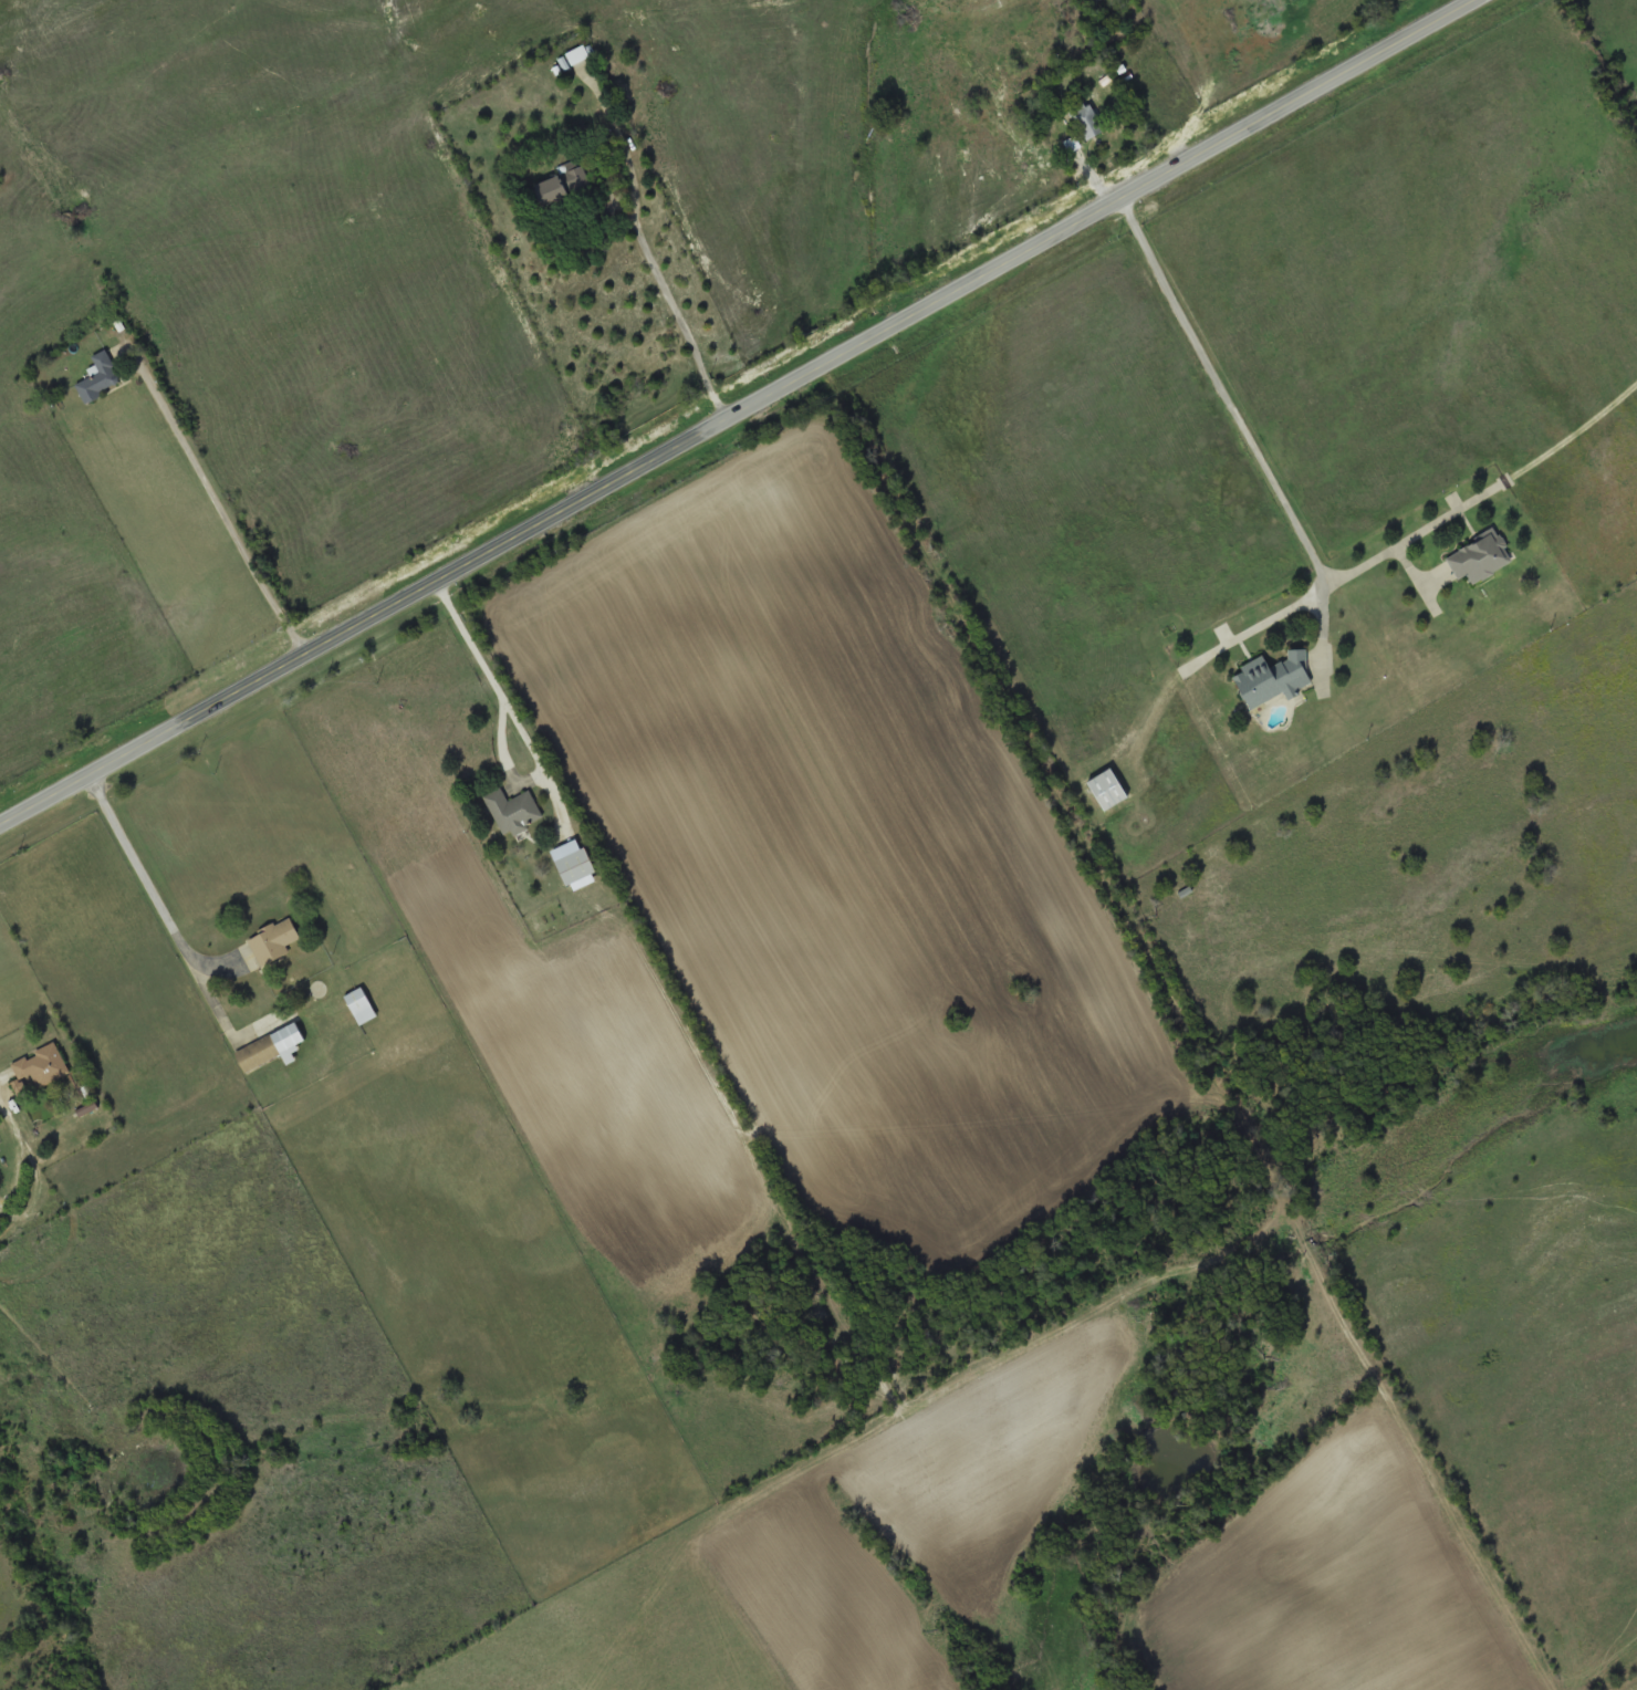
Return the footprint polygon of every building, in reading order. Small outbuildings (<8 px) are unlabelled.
[(572,67),(592,56),(586,45),(566,55),(572,67)] [(1087,143),(1105,134),(1086,98),(1068,107),(1087,143)] [(544,206),(591,191),(584,168),(536,182),(544,206)] [(90,357),(97,376),(76,384),(84,400),(122,385),(107,350),(90,357)] [(1447,556),(1459,580),(1469,574),(1474,584),(1514,563),(1498,530),(1447,556)] [(1316,682),(1302,648),(1289,654),(1291,659),(1271,667),(1266,657),(1234,671),(1251,709),(1286,693),(1289,700),(1301,696),(1299,690),(1316,682)] [(1132,797),(1113,768),(1088,783),(1106,813),(1132,797)] [(486,796),(504,837),(543,818),(531,791),(509,802),(502,789),(486,796)] [(597,873),(586,848),(555,862),(567,887),(597,873)] [(262,968),(291,954),(288,946),(302,939),(292,918),(248,939),(262,968)] [(236,1051),(244,1073),(283,1056),(288,1064),(295,1061),(291,1050),(306,1043),(299,1024),(236,1051)] [(40,1088),(71,1074),(56,1043),(12,1064),(20,1082),(33,1075),(40,1088)]
